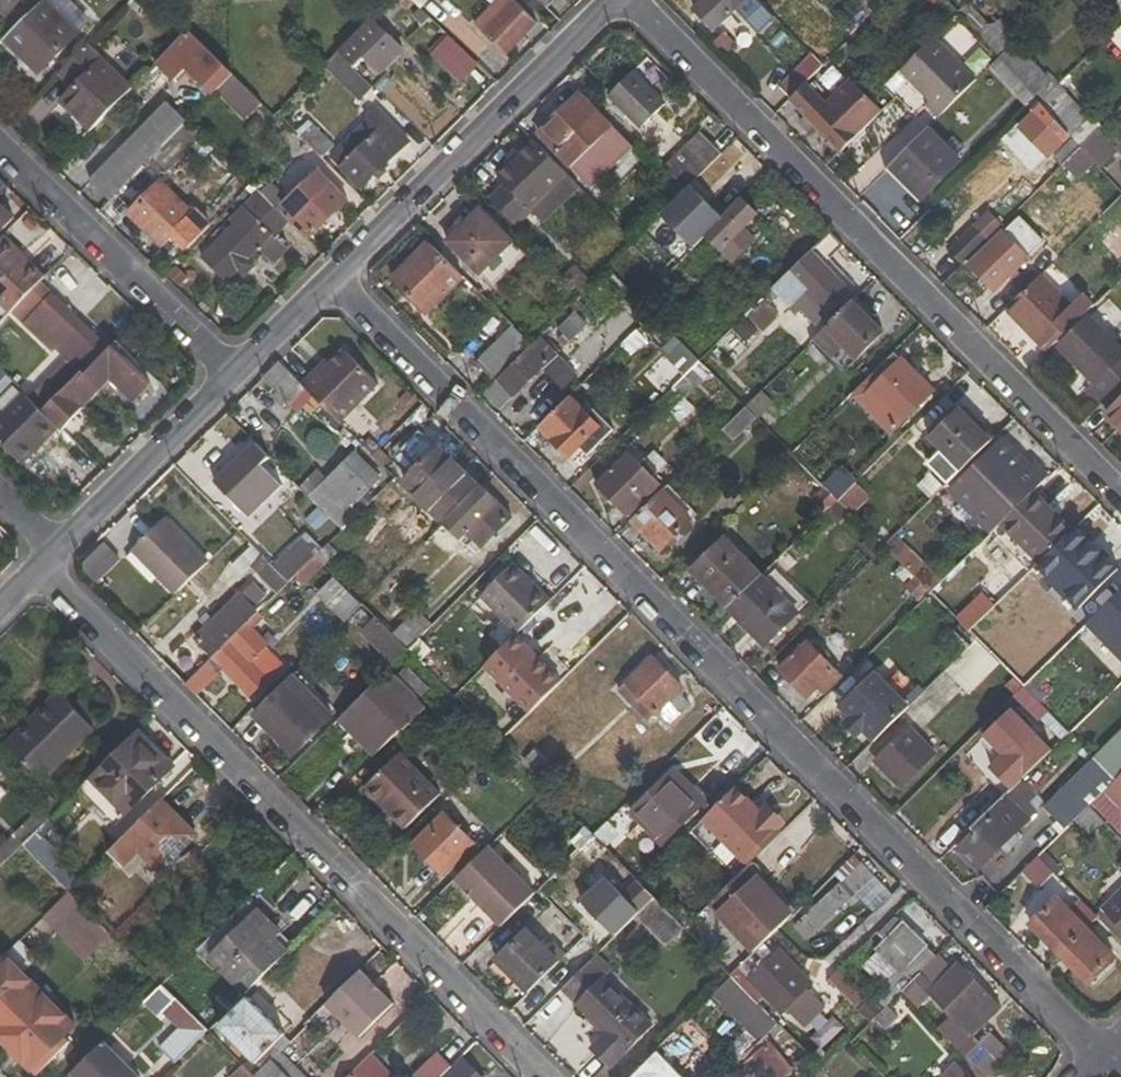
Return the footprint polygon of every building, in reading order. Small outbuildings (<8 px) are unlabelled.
[(7,14),(20,0),(0,0),(0,8),(7,14)] [(46,0),(43,0),(4,40),(39,73),(91,20),(70,0),(50,0),(48,2),(46,0)] [(492,11),(490,9),(474,25),(505,55),(537,22),(515,0),(502,0),(492,11)] [(490,9),(492,11),(502,0),(498,0),(490,9)] [(546,9),(554,0),(538,0),(546,9)] [(696,13),(693,17),(702,25),(706,21),(715,31),(746,0),(702,0),(693,9),(696,13)] [(760,33),(774,18),(753,0),(749,0),(737,13),(760,33)] [(960,15),(971,4),(974,0),(946,0),(960,15)] [(852,32),(872,15),(860,4),(843,23),(852,32)] [(1000,58),(1010,48),(971,4),(960,15),(1000,58)] [(406,52),(371,18),(338,53),(357,72),(368,62),(380,74),(397,57),(400,59),(406,52)] [(738,40),(727,30),(711,47),(721,56),(738,40)] [(185,69),(210,95),(231,75),(229,73),(187,32),(158,63),(174,80),(185,69)] [(431,55),(459,82),(476,65),(448,37),(431,55)] [(939,119),(977,81),(935,39),(900,72),(929,101),(926,105),(939,119)] [(1015,43),(1010,48),(1000,58),(1041,103),(1054,88),(1015,43)] [(72,88),(60,102),(89,132),(133,87),(88,44),(65,66),(79,81),(72,88)] [(813,52),(777,88),(789,100),(823,63),(813,52)] [(324,66),(358,100),(372,86),(357,72),(338,53),(324,66)] [(990,68),(1031,112),(1033,110),(1041,103),(1000,58),(990,68)] [(65,66),(58,74),(72,88),(79,81),(65,66)] [(665,105),(633,72),(608,97),(641,130),(665,105)] [(806,117),(816,127),(841,152),(881,112),(850,83),(829,104),(809,85),(791,102),(806,117)] [(1072,138),(1081,148),(1099,130),(1086,114),(1081,118),(1069,104),(1073,100),(1059,84),(1054,88),(1041,103),(1072,138)] [(537,135),(572,171),(612,128),(578,93),(537,135)] [(168,102),(90,181),(109,200),(149,160),(186,121),(168,102)] [(1042,166),(1072,138),(1041,103),(1033,110),(1034,112),(1019,128),(1038,146),(1031,154),(1042,166)] [(408,141),(376,110),(329,157),(360,188),(408,141)] [(798,123),(808,133),(816,127),(806,117),(798,123)] [(149,160),(163,175),(200,135),(186,121),(149,160)] [(310,122),(298,135),(309,146),(322,158),(333,146),(310,122)] [(584,182),(625,140),(612,128),(572,171),(584,182)] [(943,145),(929,130),(891,168),(922,200),(961,162),(956,156),(963,148),(952,138),(943,145)] [(721,155),(698,132),(662,168),(684,192),(689,187),(721,155)] [(499,179),(506,187),(490,203),(514,227),(530,212),(566,175),(534,144),(520,157),(514,151),(504,161),(510,167),(499,179)] [(300,155),(321,176),(330,168),(322,158),(309,146),(300,155)] [(541,222),(577,187),(566,175),(530,212),(541,222)] [(193,213),(160,181),(128,213),(161,246),(193,213)] [(294,215),(288,221),(307,239),(346,201),(328,183),(313,199),(299,186),(282,203),(294,215)] [(659,216),(693,248),(705,236),(722,218),(689,187),(684,192),(659,216)] [(200,257),(225,282),(288,221),(258,192),(229,220),(233,224),(200,257)] [(745,228),(758,215),(741,199),(722,218),(705,236),(732,264),(756,241),(745,228)] [(14,217),(0,203),(0,233),(14,217)] [(512,242),(479,210),(446,242),(479,275),(512,242)] [(1100,243),(1119,263),(1120,261),(1120,222),(1100,243)] [(974,227),(950,250),(963,263),(987,240),(974,227)] [(821,268),(844,246),(828,230),(772,288),(789,306),(801,293),(825,315),(845,295),(821,268)] [(1026,260),(1002,234),(969,266),(994,292),(1026,260)] [(1,236),(0,237),(0,242),(21,265),(27,261),(1,236)] [(0,242),(0,303),(10,312),(12,310),(40,282),(43,277),(27,261),(21,265),(0,242)] [(427,315),(464,279),(428,243),(392,279),(427,315)] [(1040,277),(1006,310),(1047,353),(1093,307),(1082,297),(1071,309),(1040,277)] [(26,324),(53,296),(40,282),(12,310),(26,324)] [(84,372),(106,349),(53,296),(26,324),(51,349),(55,345),(71,360),(63,368),(60,367),(30,397),(41,407),(80,368),(84,372)] [(779,316),(761,298),(744,315),(763,333),(779,316)] [(859,360),(885,333),(852,300),(813,339),(831,357),(844,346),(859,360)] [(1100,404),(1120,383),(1120,349),(1090,318),(1061,348),(1097,385),(1089,392),(1100,404)] [(491,381),(529,345),(512,327),(475,364),(491,381)] [(577,375),(540,337),(482,394),(498,411),(542,368),(563,389),(577,375)] [(147,385),(109,347),(106,349),(84,372),(80,368),(41,407),(59,426),(63,430),(112,379),(134,401),(147,385)] [(317,368),(300,384),(305,389),(339,423),(377,384),(342,350),(320,372),(317,368)] [(934,391),(897,354),(854,396),(892,434),(934,391)] [(710,373),(698,361),(671,387),(683,400),(710,373)] [(300,384),(278,362),(261,378),(275,392),(271,397),(283,409),(305,389),(300,384)] [(774,403),(761,390),(744,407),(756,418),(758,421),(774,403)] [(30,397),(24,392),(0,415),(0,442),(22,464),(59,426),(41,407),(30,397)] [(589,416),(569,395),(537,427),(569,459),(580,449),(587,456),(613,429),(595,411),(589,416)] [(1106,416),(1120,431),(1120,400),(1106,416)] [(734,440),(756,418),(744,407),(722,428),(734,440)] [(929,439),(962,471),(993,441),(959,408),(929,439)] [(436,449),(418,431),(391,458),(409,476),(403,485),(439,521),(477,482),(468,471),(472,466),(461,455),(456,461),(441,446),(436,449)] [(952,492),(993,534),(1000,527),(1034,492),(1048,478),(1032,462),(1029,465),(1005,440),(952,492)] [(659,485),(627,452),(595,484),(628,517),(659,485)] [(379,479),(355,454),(309,500),(339,529),(356,512),(351,506),(379,479)] [(254,472),(239,457),(214,482),(248,518),(280,486),(261,466),(254,472)] [(856,484),(842,470),(824,487),(838,501),(856,484)] [(850,513),(869,495),(856,484),(838,501),(850,513)] [(512,517),(480,486),(427,537),(449,558),(470,538),(481,549),(512,517)] [(814,496),(828,511),(838,501),(824,487),(814,496)] [(692,521),(661,489),(630,521),(661,551),(692,521)] [(1037,565),(1072,530),(1034,492),(1000,527),(1037,565)] [(206,561),(163,518),(138,544),(155,563),(149,569),(174,593),(206,561)] [(1091,524),(1060,554),(1094,587),(1106,575),(1120,590),(1120,553),(1091,524)] [(859,548),(871,561),(885,547),(871,534),(859,548)] [(320,547),(310,537),(277,571),(287,582),(314,555),(320,547)] [(933,575),(894,537),(885,547),(922,587),(933,575)] [(725,538),(690,572),(727,610),(763,576),(725,538)] [(337,553),(326,542),(320,547),(314,555),(324,567),(337,553)] [(149,569),(155,563),(138,544),(131,550),(149,569)] [(250,566),(260,555),(251,546),(230,566),(240,576),(250,566)] [(119,559),(107,547),(85,567),(98,580),(119,559)] [(287,582),(277,571),(260,555),(250,566),(274,593),(287,582)] [(480,598),(516,633),(549,600),(512,564),(480,598)] [(799,613),(763,576),(727,610),(764,648),(799,613)] [(266,595),(252,583),(241,595),(254,608),(266,595)] [(408,618),(376,585),(360,602),(392,634),(408,618)] [(1098,614),(1120,636),(1120,591),(1098,614)] [(240,594),(195,638),(211,657),(254,614),(256,612),(254,608),(241,595),(240,594)] [(997,605),(987,596),(960,624),(969,633),(997,605)] [(416,610),(408,618),(392,634),(407,649),(431,624),(416,610)] [(254,614),(211,657),(183,684),(194,695),(222,668),(251,697),(282,664),(251,631),(260,620),(254,614)] [(524,645),(513,635),(484,665),(493,675),(524,645)] [(843,677),(807,641),(779,670),(806,698),(818,687),(825,694),(843,677)] [(998,663),(976,641),(946,671),(968,692),(998,663)] [(493,675),(529,712),(560,682),(524,645),(493,675)] [(648,659),(616,692),(630,706),(665,671),(662,668),(659,672),(648,659)] [(425,689),(404,669),(392,678),(393,679),(415,700),(425,689)] [(679,690),(683,687),(665,671),(630,706),(647,723),(656,714),(668,726),(691,703),(679,690)] [(864,731),(874,741),(909,707),(875,673),(840,707),(850,717),(848,720),(861,733),(864,731)] [(378,692),(370,685),(336,718),(348,732),(354,727),(377,750),(393,734),(396,736),(423,710),(415,700),(393,679),(392,678),(378,692)] [(324,725),(283,685),(254,714),(294,754),(324,725)] [(93,729),(56,693),(5,744),(41,781),(93,729)] [(999,761),(983,776),(1004,798),(1006,795),(1021,781),(1052,749),(1012,709),(979,741),(999,761)] [(491,743),(473,726),(463,737),(480,755),(491,743)] [(377,750),(354,727),(348,732),(371,755),(377,750)] [(937,754),(911,727),(874,763),(901,789),(937,754)] [(175,766),(137,728),(77,789),(114,826),(175,766)] [(510,750),(521,762),(533,751),(521,738),(510,750)] [(1106,742),(1094,753),(1113,772),(1120,765),(1120,758),(1106,742)] [(521,762),(546,787),(558,776),(533,751),(521,762)] [(437,793),(398,754),(364,788),(403,828),(437,793)] [(1051,808),(1069,826),(1075,821),(1090,807),(1104,792),(1114,781),(1097,764),(1051,808)] [(701,805),(668,773),(629,813),(661,845),(701,805)] [(1114,781),(1104,792),(1120,809),(1120,775),(1114,781)] [(1034,795),(1021,781),(1006,795),(1029,819),(1035,813),(1027,802),(1034,795)] [(760,808),(754,814),(731,790),(701,820),(740,861),(777,825),(760,808)] [(1006,795),(1004,798),(978,822),(981,825),(956,849),(977,870),(1029,819),(1006,795)] [(158,873),(196,835),(161,798),(108,851),(123,866),(137,852),(158,873)] [(1104,821),(1090,807),(1075,821),(1089,836),(1104,821)] [(0,846),(0,864),(20,844),(34,831),(43,820),(34,812),(0,846)] [(474,844),(443,813),(412,844),(443,875),(474,844)] [(746,867),(783,830),(777,825),(740,861),(746,867)] [(81,876),(34,831),(20,844),(67,891),(81,876)] [(549,909),(607,852),(591,836),(534,893),(549,909)] [(455,881),(500,926),(534,893),(489,846),(455,881)] [(1056,876),(1037,857),(1027,868),(1045,886),(1056,876)] [(873,875),(861,863),(792,927),(805,940),(873,875)] [(758,872),(717,912),(754,950),(766,940),(796,910),(758,872)] [(1120,932),(1120,889),(1100,911),(1120,932)] [(106,931),(67,891),(43,915),(81,955),(106,931)] [(636,916),(665,946),(683,929),(653,898),(636,916)] [(1075,918),(1056,899),(1030,924),(1089,984),(1115,958),(1098,939),(1103,934),(1081,912),(1075,918)] [(250,915),(207,958),(244,995),(287,951),(250,915)] [(742,964),(696,916),(683,929),(730,976),(742,964)] [(903,923),(902,924),(895,917),(877,934),(884,941),(875,950),(895,971),(872,995),(884,1007),(900,991),(936,956),(903,923)] [(496,959),(527,991),(558,960),(527,928),(496,959)] [(738,983),(774,946),(766,940),(754,950),(742,964),(730,976),(738,983)] [(794,967),(777,949),(748,979),(764,997),(763,998),(780,1015),(789,1006),(806,1022),(819,1009),(804,992),(813,983),(796,965),(794,967)] [(9,1050),(17,1041),(39,1064),(76,1026),(4,954),(0,957),(0,1040),(9,1050)] [(956,963),(950,969),(936,956),(900,991),(914,1006),(927,993),(950,1018),(939,1029),(964,1055),(977,1044),(970,1035),(991,1014),(987,1008),(993,1001),(956,963)] [(651,1024),(588,962),(560,990),(603,1031),(591,1045),(610,1065),(651,1024)] [(358,1040),(391,1007),(358,974),(325,1006),(358,1040)] [(738,983),(730,976),(719,987),(764,1034),(776,1022),(738,983)] [(159,984),(146,997),(193,1045),(206,1032),(159,984)] [(884,1007),(872,995),(857,1010),(869,1022),(884,1007)] [(260,1068),(251,1076),(256,1076),(281,1053),(274,1046),(284,1036),(247,998),(218,1027),(260,1068)] [(991,1014),(1000,1006),(993,1001),(987,1008),(991,1014)] [(103,1040),(69,1074),(73,1076),(137,1076),(138,1076),(103,1040)] [(9,1050),(31,1072),(39,1064),(17,1041),(9,1050)] [(656,1051),(631,1076),(682,1076),(656,1051)] [(281,1053),(256,1076),(303,1076),(281,1053)] [(413,1076),(415,1076),(441,1076),(451,1068),(436,1053),(413,1076)] [(964,1055),(941,1076),(985,1076),(964,1055)] [(369,1056),(348,1076),(379,1076),(384,1072),(369,1056)] [(462,1058),(443,1076),(481,1076),(462,1058)]
